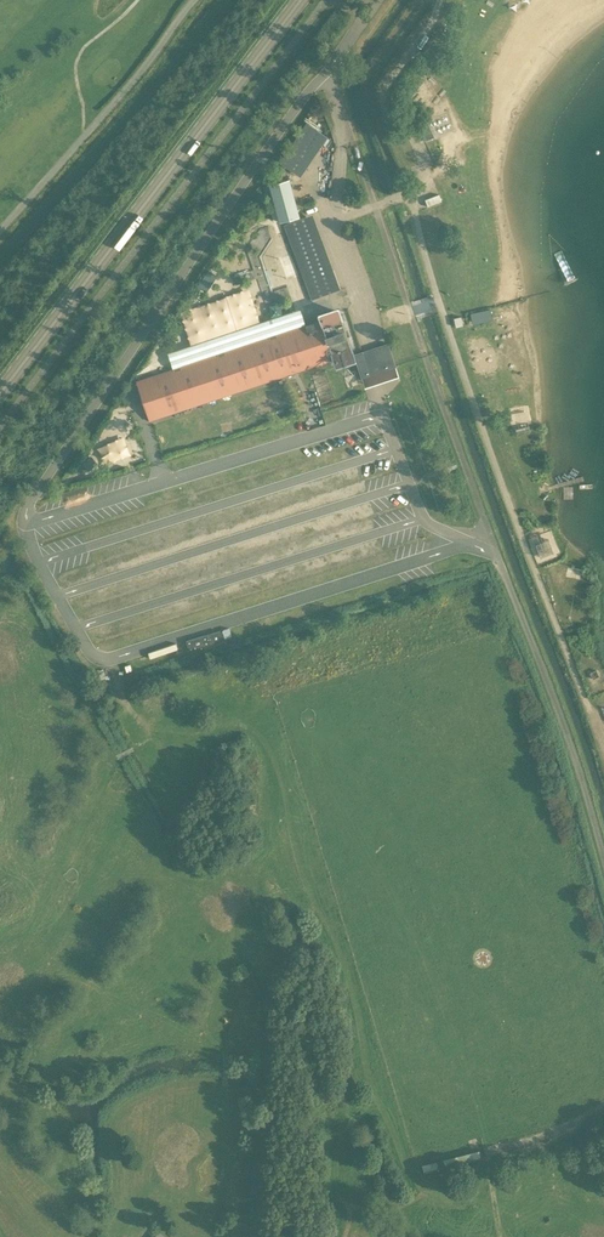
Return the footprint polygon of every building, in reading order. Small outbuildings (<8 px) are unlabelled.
[(428,122),(420,125),(426,140),(433,137),(428,122)] [(328,139),(307,124),(279,164),(300,179),(328,139)] [(399,147),(400,157),(413,156),(412,145),(399,147)] [(300,219),(290,181),(270,186),(280,225),(300,219)] [(441,201),(438,195),(425,200),(427,206),(441,201)] [(340,292),(313,216),(284,226),(311,302),(340,292)] [(198,286),(204,290),(215,274),(209,270),(198,286)] [(247,291),(226,296),(234,330),(253,325),(252,321),(261,318),(253,288),(246,289),(247,291)] [(471,313),(474,322),(492,317),(489,308),(471,313)] [(320,320),(137,381),(149,421),(334,360),(335,362),(354,355),(354,354),(339,312),(320,318),(320,320)] [(161,358),(172,354),(168,343),(157,347),(161,358)] [(388,343),(372,348),(380,371),(396,366),(388,343)] [(362,354),(362,352),(354,354),(354,355),(361,377),(369,375),(362,354)] [(88,471),(96,464),(90,457),(82,463),(88,471)] [(436,1159),(421,1163),(424,1174),(481,1160),(478,1148),(443,1158),(445,1165),(437,1166),(436,1159)]
